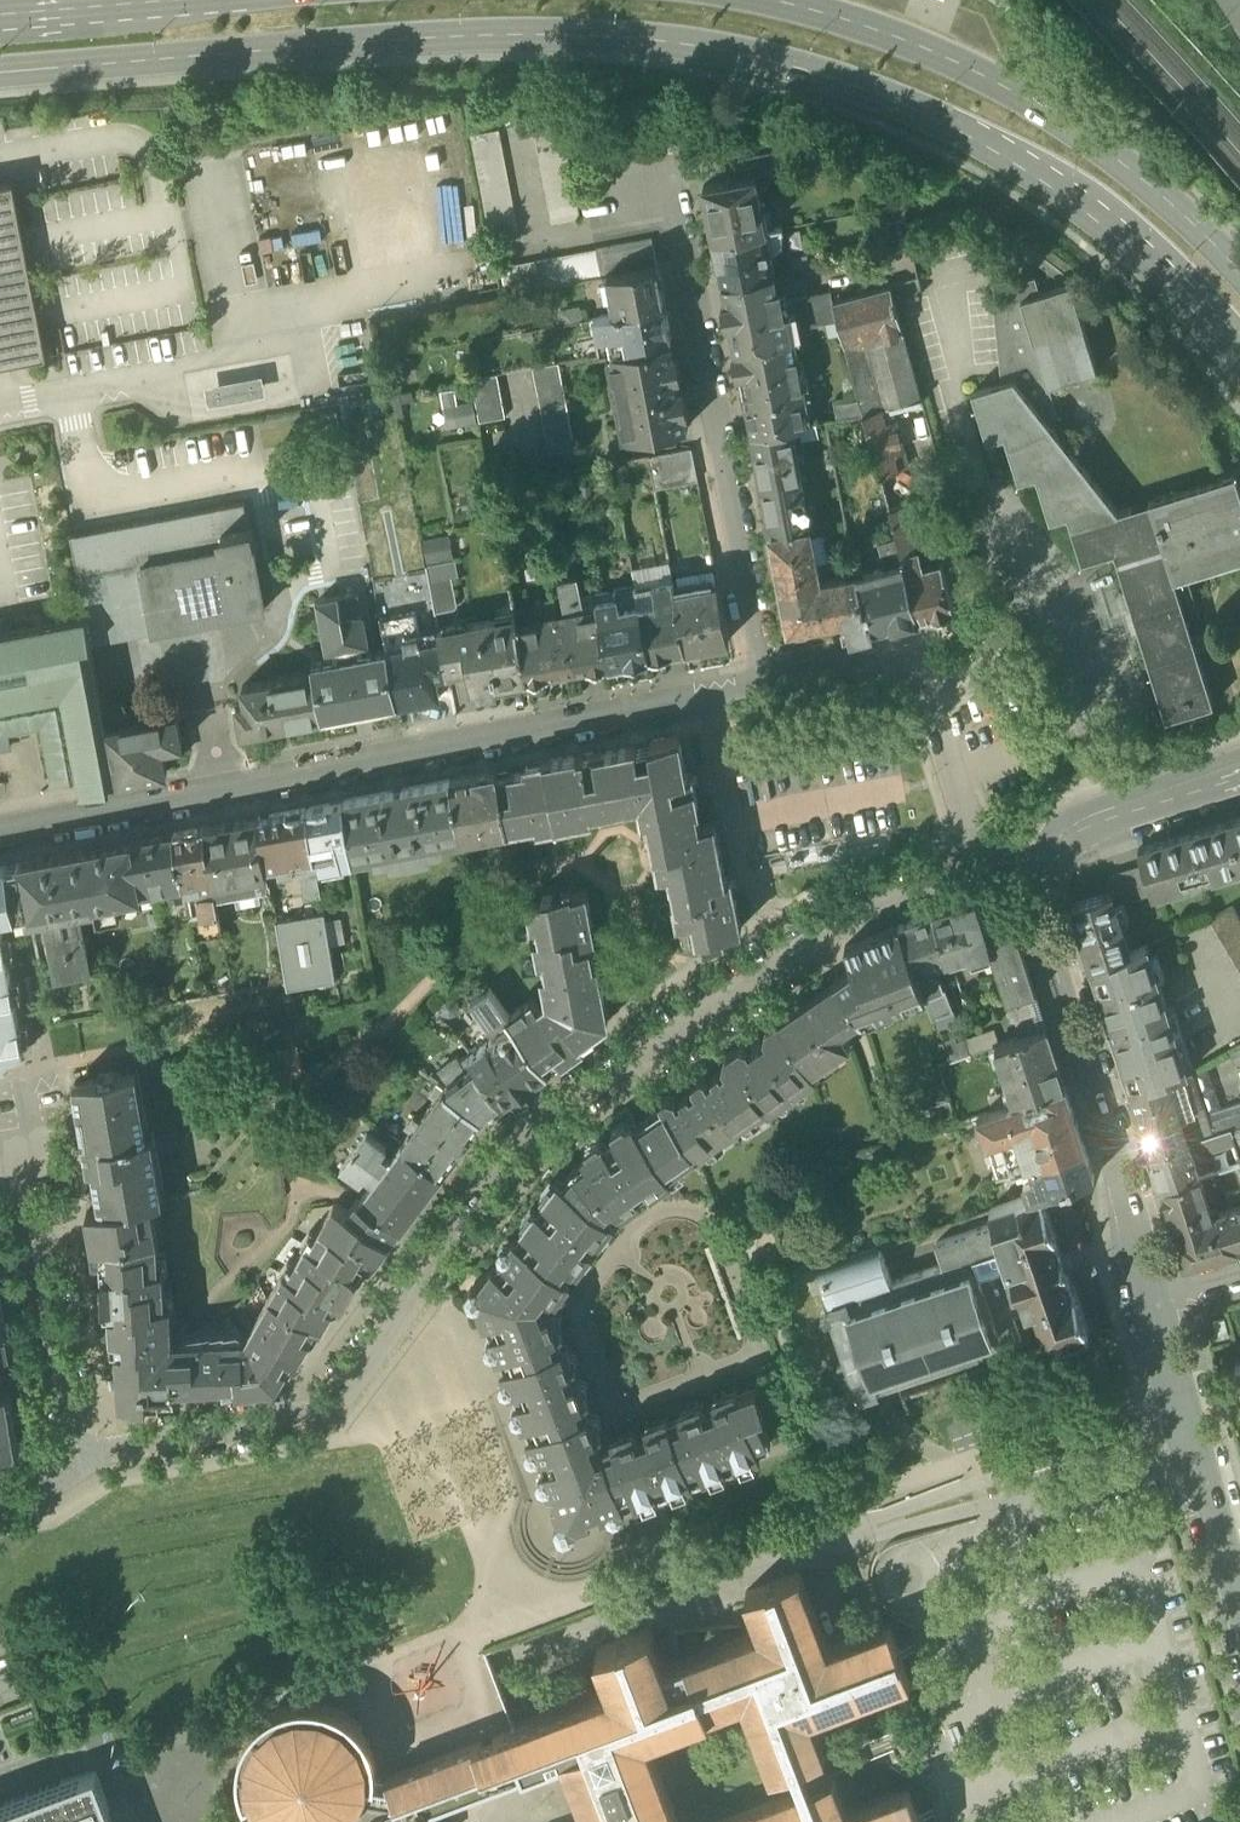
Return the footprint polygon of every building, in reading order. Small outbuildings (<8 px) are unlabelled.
[(534,123),(537,138),(565,132),(562,118),(534,123)] [(472,135),(475,150),(503,144),(501,130),(472,135)] [(567,147),(565,132),(537,138),(539,152),(567,147)] [(475,150),(478,164),(506,158),(503,144),(475,150)] [(570,161),(567,147),(539,152),(542,166),(570,161)] [(739,158),(743,177),(758,174),(777,171),(773,151),(739,158)] [(478,164),(480,178),(509,173),(506,158),(478,164)] [(573,175),(570,161),(542,166),(545,181),(573,175)] [(480,178),(483,192),(512,187),(509,173),(480,178)] [(704,185),(715,239),(761,230),(758,211),(765,210),(758,174),(743,177),(704,185)] [(576,190),(573,175),(545,181),(547,195),(576,190)] [(48,358),(14,183),(0,186),(0,367),(48,358)] [(483,192),(486,207),(514,201),(512,187),(483,192)] [(578,205),(576,190),(547,195),(550,210),(578,205)] [(486,207),(489,221),(517,216),(514,201),(486,207)] [(581,218),(578,205),(550,210),(553,223),(581,218)] [(768,229),(765,210),(758,211),(761,230),(768,229)] [(520,230),(517,216),(489,221),(491,235),(520,230)] [(768,229),(761,230),(715,239),(723,282),(776,272),(772,254),(775,253),(779,249),(782,244),(783,239),(783,234),(782,226),(768,229)] [(653,239),(639,241),(644,269),(658,266),(655,249),(653,239)] [(630,271),(644,269),(639,241),(625,244),(630,271)] [(616,274),(630,271),(625,244),(611,247),(616,274)] [(608,276),(616,274),(611,247),(597,249),(597,250),(602,277),(608,276)] [(588,279),(602,277),(597,250),(583,252),(588,279)] [(575,282),(588,279),(583,252),(569,255),(575,282)] [(561,285),(575,282),(569,255),(556,258),(561,285)] [(547,287),(561,285),(556,258),(543,260),(547,287)] [(534,290),(547,287),(543,260),(529,263),(534,290)] [(521,292),(534,290),(529,263),(516,265),(521,292)] [(507,295),(521,292),(516,265),(501,268),(507,295)] [(608,276),(616,314),(666,304),(658,266),(644,269),(630,271),(616,274),(608,276)] [(726,298),(728,308),(781,298),(776,272),(723,282),(726,298)] [(1072,283),(1041,293),(1036,276),(993,290),(1003,382),(973,391),(988,439),(1006,434),(1020,479),(1037,474),(1051,519),(1069,514),(1083,560),(1116,550),(1128,591),(1143,639),(1168,717),(1215,703),(1176,578),(1239,558),(1239,485),(1236,474),(1119,510),(1050,422),(1059,414),(1050,385),(1098,370),(1072,283)] [(840,318),(846,341),(902,326),(895,300),(891,284),(835,299),(840,318)] [(792,297),(797,326),(840,318),(835,299),(832,289),(792,297)] [(787,297),(781,298),(728,308),(730,319),(734,335),(786,325),(792,324),(787,298),(787,297)] [(787,298),(792,324),(797,326),(792,297),(787,298)] [(673,340),(666,304),(616,314),(594,318),(598,337),(611,335),(614,351),(673,340)] [(564,310),(567,323),(582,320),(579,308),(564,310)] [(734,335),(737,352),(741,372),(753,433),(792,426),(807,423),(802,394),(800,394),(798,384),(805,383),(795,335),(788,336),(786,325),(734,335)] [(846,341),(856,378),(877,373),(887,403),(891,413),(923,403),(902,326),(846,341)] [(689,426),(673,340),(614,351),(630,437),(689,426)] [(535,366),(538,380),(564,376),(561,361),(535,366)] [(213,371),(217,402),(275,394),(271,363),(213,371)] [(472,378),(475,392),(502,387),(499,373),(472,378)] [(861,397),(864,409),(887,403),(877,373),(856,378),(861,397)] [(538,380),(540,395),(567,390),(564,376),(538,380)] [(442,390),(445,406),(459,403),(456,387),(442,390)] [(476,400),(478,407),(505,402),(502,387),(475,392),(476,400)] [(540,395),(543,409),(569,404),(567,390),(540,395)] [(835,402),(838,417),(865,410),(864,409),(861,397),(835,402)] [(476,400),(459,403),(445,406),(449,428),(481,422),(478,407),(476,400)] [(508,416),(505,402),(478,407),(481,422),(508,416)] [(891,413),(887,403),(864,409),(865,410),(881,472),(899,467),(909,465),(891,413)] [(543,409),(546,424),(572,419),(569,404),(543,409)] [(546,424),(548,438),(574,433),(572,419),(546,424)] [(753,433),(771,532),(811,524),(792,426),(753,433)] [(577,447),(574,433),(548,438),(551,452),(577,447)] [(650,456),(656,488),(700,479),(694,447),(650,456)] [(881,472),(890,506),(908,501),(899,467),(881,472)] [(499,515),(494,489),(461,495),(466,522),(499,515)] [(73,535),(80,574),(103,570),(144,562),(227,546),(224,529),(251,524),(246,501),(73,535)] [(916,527),(908,501),(890,506),(899,536),(905,558),(907,568),(921,564),(919,558),(922,555),(915,528),(916,527)] [(224,529),(227,546),(228,549),(229,548),(255,543),(257,543),(254,524),(251,524),(224,529)] [(854,635),(874,629),(858,571),(821,578),(811,524),(771,532),(790,626),(849,614),(854,635)] [(428,564),(442,561),(456,558),(451,533),(423,539),(428,564)] [(881,541),(883,548),(887,563),(905,558),(899,536),(881,541)] [(255,543),(229,548),(241,613),(267,608),(255,543)] [(227,546),(144,562),(157,629),(241,613),(229,548),(228,549),(227,546)] [(879,565),(887,563),(883,548),(875,550),(879,565)] [(858,571),(879,565),(875,550),(854,555),(858,571)] [(459,573),(456,558),(442,561),(445,575),(451,574),(459,573)] [(858,571),(874,629),(921,617),(907,568),(905,558),(887,563),(879,565),(858,571)] [(943,558),(921,564),(907,568),(921,617),(955,607),(943,558)] [(633,566),(637,583),(637,585),(674,577),(673,575),(670,559),(633,566)] [(428,564),(430,578),(445,575),(442,561),(428,564)] [(116,637),(157,629),(144,562),(103,570),(116,637)] [(717,566),(673,575),(674,577),(676,588),(719,580),(717,566)] [(94,641),(116,637),(103,570),(80,574),(88,616),(94,641)] [(564,593),(569,619),(578,666),(596,662),(597,664),(611,661),(601,606),(581,609),(580,602),(584,601),(582,592),(578,572),(560,575),(564,593)] [(1143,639),(1128,591),(1117,594),(1110,572),(1088,579),(1102,626),(1124,619),(1131,642),(1143,639)] [(430,578),(437,611),(456,608),(457,603),(451,574),(445,575),(430,578)] [(674,577),(637,585),(650,654),(687,646),(676,588),(674,577)] [(719,580),(676,588),(687,646),(687,647),(702,644),(702,643),(731,638),(719,580)] [(599,598),(601,606),(611,661),(650,654),(637,585),(637,583),(615,587),(617,595),(599,598)] [(615,587),(597,589),(599,598),(617,595),(615,587)] [(597,589),(582,592),(584,601),(580,602),(581,609),(601,606),(599,598),(597,589)] [(360,591),(340,595),(344,618),(365,614),(360,591)] [(417,611),(423,610),(419,591),(379,599),(383,618),(417,611)] [(536,599),(537,601),(540,617),(550,615),(549,613),(558,612),(560,621),(569,619),(564,593),(536,599)] [(315,662),(316,670),(325,715),(362,708),(399,700),(388,648),(365,653),(363,644),(370,643),(365,614),(344,618),(340,595),(318,600),(328,650),(335,649),(337,658),(315,662)] [(517,605),(518,614),(530,676),(550,672),(550,671),(578,666),(569,619),(560,621),(558,612),(549,613),(550,615),(540,617),(537,601),(517,605)] [(417,611),(421,633),(427,632),(423,610),(417,611)] [(407,636),(421,633),(417,611),(383,618),(388,648),(409,644),(407,636)] [(518,614),(453,626),(459,658),(468,656),(470,667),(474,687),(530,676),(518,614)] [(8,728),(45,721),(55,774),(87,768),(91,785),(120,780),(111,736),(112,736),(110,726),(108,727),(92,642),(94,641),(88,616),(0,633),(0,730),(8,728)] [(449,671),(470,667),(468,656),(459,658),(453,626),(440,629),(442,638),(449,671)] [(407,636),(409,644),(423,642),(421,633),(407,636)] [(442,638),(423,642),(409,644),(388,648),(399,700),(442,692),(441,688),(438,673),(449,671),(442,638)] [(245,730),(325,715),(316,670),(244,684),(247,700),(239,702),(245,730)] [(438,673),(441,688),(452,686),(449,671),(438,673)] [(111,736),(120,780),(169,771),(164,746),(184,742),(179,714),(110,726),(112,736),(111,736)] [(8,728),(0,730),(0,749),(12,747),(8,728)] [(638,745),(636,746),(645,798),(642,798),(646,817),(659,814),(662,829),(655,830),(663,870),(674,868),(681,866),(684,881),(677,882),(680,900),(677,900),(681,921),(693,919),(696,933),(690,935),(690,938),(705,935),(707,944),(725,941),(723,931),(743,927),(739,907),(738,907),(732,875),(726,876),(715,820),(700,822),(697,807),(700,806),(693,771),(687,772),(680,734),(652,740),(652,742),(655,757),(641,760),(638,745)] [(652,742),(638,745),(641,760),(655,757),(652,742)] [(608,805),(642,798),(645,798),(636,746),(580,757),(579,754),(544,761),(545,767),(498,776),(508,826),(523,824),(522,817),(536,814),(539,827),(558,823),(558,827),(561,826),(559,813),(574,811),(575,817),(595,814),(592,801),(607,798),(608,805)] [(508,828),(508,826),(498,776),(497,770),(453,778),(462,830),(483,826),(484,832),(508,828)] [(464,836),(462,830),(453,778),(345,799),(355,858),(377,853),(392,850),(393,857),(394,862),(432,855),(430,849),(429,843),(443,840),(464,836)] [(592,801),(595,814),(609,811),(608,805),(607,798),(592,801)] [(308,806),(316,855),(340,851),(343,863),(345,863),(356,861),(355,858),(345,799),(308,806)] [(302,859),(307,858),(317,857),(316,855),(308,806),(271,813),(279,863),(281,873),(295,870),(294,861),(302,859)] [(559,813),(561,826),(576,823),(575,817),(574,811),(559,813)] [(268,865),(279,863),(271,813),(259,815),(268,865)] [(522,817),(523,824),(524,829),(539,827),(536,814),(522,817)] [(659,814),(646,817),(648,832),(655,830),(662,829),(659,814)] [(259,815),(246,818),(258,885),(260,885),(271,883),(268,865),(259,815)] [(235,889),(258,885),(246,818),(205,826),(217,892),(235,889)] [(1152,893),(1239,867),(1239,819),(1139,849),(1144,867),(1152,893)] [(223,930),(217,892),(205,826),(176,831),(186,882),(198,879),(199,885),(198,888),(203,913),(192,915),(196,935),(223,930)] [(176,831),(147,837),(156,889),(186,883),(186,882),(176,831)] [(141,892),(156,889),(147,837),(131,840),(141,892)] [(116,896),(141,892),(131,840),(84,849),(94,903),(98,924),(121,920),(116,896)] [(429,843),(430,849),(445,847),(443,840),(429,843)] [(77,907),(94,903),(84,849),(21,861),(31,910),(32,916),(51,912),(52,918),(49,918),(48,921),(58,974),(93,968),(83,914),(81,912),(78,913),(77,907)] [(378,860),(393,857),(392,850),(377,853),(378,860)] [(347,873),(345,863),(343,863),(340,851),(316,855),(317,857),(320,878),(347,873)] [(320,878),(317,857),(307,858),(309,868),(307,868),(304,873),(307,892),(310,895),(323,893),(320,878)] [(9,1062),(8,1057),(26,1051),(0,916),(31,910),(21,861),(0,865),(0,1064),(9,1062)] [(674,868),(677,882),(684,881),(681,866),(674,868)] [(1144,867),(1137,869),(1145,895),(1152,893),(1144,867)] [(1137,869),(1122,874),(1130,900),(1145,895),(1137,869)] [(1114,905),(1130,900),(1122,874),(1106,879),(1110,892),(1114,905)] [(186,882),(186,883),(187,890),(198,888),(199,885),(198,879),(186,882)] [(263,902),(260,885),(258,885),(235,889),(238,907),(263,902)] [(535,997),(510,1015),(542,1059),(556,1049),(563,1060),(585,1044),(581,1039),(577,1033),(589,1025),(593,1030),(609,1019),(609,1018),(600,971),(598,962),(594,963),(591,945),(597,944),(590,912),(592,911),(588,891),(573,893),(572,890),(543,896),(544,899),(532,901),(536,922),(543,920),(545,935),(539,936),(543,957),(555,955),(558,969),(545,972),(551,999),(541,1006),(535,997)] [(1072,904),(1093,969),(1130,953),(1114,905),(1110,892),(1072,904)] [(976,899),(933,913),(954,968),(993,956),(994,956),(987,931),(976,899)] [(1217,932),(1239,918),(1239,917),(1234,906),(1210,920),(1217,932)] [(288,980),(289,986),(338,978),(332,945),(328,919),(326,911),(278,919),(288,980)] [(955,970),(954,968),(933,913),(901,925),(926,992),(936,1018),(955,1010),(942,975),(931,971),(932,969),(939,966),(940,970),(945,971),(946,974),(955,970)] [(343,917),(328,919),(332,945),(347,942),(343,917)] [(1224,944),(1239,935),(1239,918),(1217,932),(1224,944)] [(684,939),(690,938),(690,935),(696,933),(693,919),(681,921),(684,939)] [(543,920),(536,922),(539,936),(545,935),(543,920)] [(995,963),(997,962),(1024,953),(1014,922),(987,931),(994,956),(993,956),(995,963)] [(854,967),(836,979),(862,1015),(863,1017),(926,992),(901,925),(846,947),(853,966),(854,967)] [(1232,957),(1239,951),(1239,935),(1224,944),(1232,957)] [(1093,969),(1127,1077),(1184,1059),(1148,945),(1130,953),(1093,969)] [(1239,969),(1239,968),(1239,951),(1232,957),(1239,969)] [(997,962),(1001,973),(1028,965),(1024,953),(997,962)] [(555,955),(543,957),(545,972),(558,969),(555,955)] [(1037,994),(1028,965),(1001,973),(1011,1003),(1037,994)] [(836,979),(818,991),(843,1028),(862,1015),(836,979)] [(488,1041),(472,1053),(506,1101),(549,1069),(542,1059),(510,1015),(491,988),(472,1001),(494,1030),(498,1031),(497,1041),(491,1045),(488,1041)] [(853,1042),(843,1028),(818,991),(779,1018),(810,1063),(828,1051),(832,1056),(853,1042)] [(1011,1003),(1023,1037),(1048,1028),(1037,994),(1011,1003)] [(817,1074),(810,1063),(779,1018),(767,1026),(765,1034),(768,1038),(752,1049),(749,1045),(742,1044),(726,1055),(724,1063),(728,1068),(680,1101),(677,1096),(669,1095),(662,1099),(664,1102),(667,1106),(697,1150),(699,1153),(717,1141),(715,1139),(726,1131),(727,1132),(740,1124),(739,1123),(750,1115),(751,1117),(758,1112),(768,1105),(769,1107),(778,1101),(780,1100),(779,1098),(787,1093),(788,1094),(798,1087),(797,1086),(805,1080),(806,1082),(817,1074)] [(577,1033),(581,1039),(593,1030),(589,1025),(577,1033)] [(997,1046),(1017,1103),(1066,1086),(1048,1028),(1023,1037),(1001,1044),(997,1046)] [(996,1030),(969,1039),(974,1054),(997,1046),(1001,1044),(996,1030)] [(944,1042),(946,1047),(954,1044),(952,1039),(944,1042)] [(969,1039),(954,1044),(946,1047),(951,1062),(952,1062),(974,1054),(969,1039)] [(542,1059),(549,1069),(563,1060),(556,1049),(542,1059)] [(484,1117),(506,1101),(472,1053),(461,1060),(458,1055),(441,1068),(450,1081),(445,1088),(484,1117)] [(1189,1073),(1184,1059),(1127,1077),(1132,1091),(1169,1080),(1189,1073)] [(1209,1067),(1194,1072),(1201,1093),(1216,1088),(1209,1067)] [(95,1166),(102,1209),(153,1200),(164,1198),(153,1135),(149,1136),(138,1070),(76,1081),(90,1167),(95,1166)] [(1194,1071),(1189,1073),(1169,1080),(1189,1142),(1214,1134),(1210,1122),(1207,1113),(1201,1093),(1194,1072),(1194,1071)] [(1169,1080),(1132,1091),(1151,1154),(1189,1142),(1169,1080)] [(412,1132),(402,1144),(441,1174),(484,1117),(445,1088),(439,1084),(431,1095),(437,1099),(421,1120),(415,1116),(406,1128),(412,1132)] [(1014,1168),(1032,1162),(1085,1144),(1066,1086),(1017,1103),(979,1116),(988,1142),(1004,1137),(1014,1168)] [(1201,1093),(1207,1113),(1222,1109),(1216,1088),(1201,1093)] [(1207,1113),(1210,1122),(1239,1112),(1239,1103),(1222,1109),(1207,1113)] [(680,1161),(697,1150),(667,1106),(639,1125),(636,1121),(631,1125),(630,1125),(629,1126),(629,1127),(620,1133),(619,1132),(618,1133),(618,1134),(616,1135),(619,1139),(609,1146),(606,1142),(605,1143),(604,1143),(603,1144),(603,1145),(594,1151),(593,1150),(592,1151),(592,1152),(586,1156),(589,1160),(577,1168),(613,1208),(619,1204),(622,1208),(623,1207),(623,1206),(630,1201),(630,1202),(632,1201),(631,1200),(637,1196),(638,1197),(639,1196),(639,1195),(642,1193),(640,1191),(650,1185),(652,1187),(654,1185),(655,1185),(656,1184),(655,1183),(661,1179),(662,1180),(664,1179),(663,1179),(670,1174),(671,1174),(672,1173),(669,1168),(678,1161),(679,1163),(680,1162),(680,1161)] [(1210,1122),(1214,1134),(1232,1128),(1239,1125),(1239,1112),(1210,1122)] [(1232,1128),(1237,1143),(1239,1153),(1239,1125),(1232,1128)] [(1214,1134),(1189,1142),(1193,1154),(1198,1152),(1199,1155),(1237,1143),(1232,1128),(1214,1134)] [(422,1200),(441,1174),(402,1144),(391,1160),(383,1154),(388,1147),(368,1133),(345,1163),(353,1176),(362,1182),(366,1176),(374,1182),(364,1196),(362,1199),(401,1227),(422,1200)] [(1004,1137),(988,1142),(999,1173),(1014,1168),(1004,1137)] [(1200,1177),(1193,1154),(1189,1142),(1151,1154),(1163,1189),(1200,1177)] [(1095,1175),(1085,1144),(1032,1162),(1037,1176),(1026,1180),(1031,1196),(1095,1175)] [(503,1352),(508,1350),(556,1332),(561,1330),(557,1320),(558,1320),(557,1318),(556,1319),(554,1312),(555,1311),(554,1310),(553,1310),(552,1307),(548,1308),(546,1302),(547,1296),(551,1290),(554,1293),(556,1291),(557,1291),(558,1290),(557,1289),(561,1283),(562,1284),(563,1282),(569,1274),(566,1271),(573,1262),(576,1264),(582,1256),(583,1256),(584,1255),(583,1254),(585,1252),(587,1248),(588,1249),(589,1248),(589,1247),(591,1245),(589,1243),(596,1234),(598,1235),(600,1233),(602,1232),(601,1231),(605,1225),(606,1226),(607,1224),(606,1224),(612,1217),(612,1218),(613,1216),(609,1213),(613,1208),(577,1168),(567,1181),(563,1178),(559,1184),(559,1183),(558,1185),(558,1186),(551,1195),(551,1194),(549,1196),(550,1196),(548,1198),(552,1201),(545,1210),(541,1207),(540,1209),(539,1209),(538,1210),(539,1211),(536,1216),(532,1220),(531,1220),(530,1221),(531,1222),(527,1227),(530,1230),(523,1239),(519,1236),(515,1242),(514,1243),(515,1244),(508,1253),(507,1253),(506,1254),(506,1255),(505,1256),(509,1259),(502,1269),(497,1265),(491,1271),(490,1272),(491,1273),(488,1277),(487,1276),(486,1278),(487,1278),(482,1285),(481,1284),(479,1282),(475,1283),(470,1289),(473,1296),(477,1297),(480,1296),(483,1303),(482,1304),(483,1305),(484,1305),(486,1309),(484,1310),(485,1312),(486,1311),(489,1319),(490,1318),(495,1316),(499,1327),(494,1329),(495,1331),(495,1332),(495,1333),(496,1333),(500,1344),(499,1344),(500,1346),(501,1346),(503,1352)] [(1186,1263),(1239,1247),(1239,1206),(1216,1213),(1215,1210),(1212,1212),(1201,1177),(1200,1177),(1163,1189),(1186,1263)] [(846,1391),(853,1389),(855,1393),(859,1395),(861,1395),(1022,1340),(1010,1307),(1015,1297),(1022,1295),(1027,1312),(1036,1309),(1049,1349),(1090,1335),(1074,1288),(1073,1288),(1057,1240),(1058,1240),(1042,1192),(991,1210),(996,1225),(937,1245),(944,1267),(892,1284),(831,1305),(851,1364),(839,1368),(846,1391)] [(359,1197),(349,1209),(363,1217),(362,1219),(391,1241),(401,1227),(362,1199),(359,1197)] [(381,1253),(391,1241),(362,1219),(363,1217),(349,1209),(335,1201),(316,1234),(321,1237),(316,1245),(312,1243),(308,1240),(295,1263),(300,1265),(295,1274),(291,1271),(286,1269),(254,1324),(261,1328),(255,1337),(240,1340),(235,1340),(234,1336),(200,1337),(200,1341),(165,1343),(165,1333),(174,1332),(173,1320),(172,1301),(167,1302),(162,1302),(161,1292),(166,1292),(165,1266),(160,1267),(155,1267),(155,1257),(160,1257),(159,1238),(153,1200),(102,1209),(88,1211),(94,1244),(111,1242),(112,1256),(113,1269),(104,1269),(106,1299),(120,1298),(120,1311),(112,1311),(112,1312),(112,1323),(113,1336),(127,1335),(128,1347),(119,1348),(119,1349),(121,1387),(189,1383),(225,1381),(227,1382),(227,1381),(237,1379),(239,1389),(279,1381),(289,1364),(283,1360),(287,1353),(289,1355),(291,1351),(295,1353),(300,1356),(312,1335),(312,1334),(305,1330),(311,1319),(323,1326),(335,1306),(335,1305),(327,1301),(334,1290),(346,1297),(360,1271),(353,1267),(366,1244),(381,1253)] [(316,1234),(312,1243),(316,1245),(321,1237),(316,1234)] [(104,1256),(112,1256),(111,1242),(94,1244),(96,1257),(104,1256)] [(353,1267),(360,1271),(367,1260),(373,1263),(381,1253),(366,1244),(353,1267)] [(818,1268),(831,1305),(892,1284),(880,1247),(818,1268)] [(112,1256),(104,1256),(104,1269),(113,1269),(112,1256)] [(295,1263),(291,1271),(295,1274),(300,1265),(295,1263)] [(335,1305),(335,1306),(339,1308),(346,1297),(334,1290),(327,1301),(335,1305)] [(106,1313),(112,1312),(112,1311),(120,1311),(120,1298),(106,1299),(106,1313)] [(3,1353),(6,1352),(12,1351),(11,1349),(6,1350),(3,1334),(9,1333),(8,1331),(3,1332),(0,1316),(6,1315),(5,1313),(0,1314),(0,1353),(3,1353)] [(8,1331),(6,1315),(0,1316),(3,1332),(8,1331)] [(312,1334),(312,1335),(316,1337),(323,1326),(311,1319),(305,1330),(312,1334)] [(561,1342),(556,1332),(508,1350),(512,1361),(561,1342)] [(11,1349),(9,1333),(3,1334),(6,1350),(11,1349)] [(114,1349),(119,1349),(119,1348),(128,1347),(127,1335),(113,1336),(114,1349)] [(565,1341),(561,1342),(512,1361),(507,1363),(510,1369),(509,1370),(510,1371),(515,1382),(514,1382),(515,1384),(516,1386),(521,1384),(525,1395),(520,1397),(521,1399),(521,1401),(522,1401),(526,1412),(525,1412),(526,1414),(527,1414),(529,1420),(534,1418),(538,1429),(533,1431),(536,1437),(535,1438),(536,1439),(537,1439),(541,1450),(540,1450),(541,1452),(542,1454),(547,1452),(551,1463),(546,1465),(547,1467),(546,1467),(547,1469),(548,1469),(552,1480),(551,1480),(552,1482),(552,1481),(555,1488),(560,1486),(564,1497),(559,1499),(557,1500),(558,1502),(558,1504),(559,1503),(561,1508),(560,1508),(561,1510),(562,1509),(565,1517),(564,1518),(561,1519),(559,1522),(562,1530),(566,1531),(573,1528),(575,1525),(574,1522),(573,1521),(581,1518),(582,1519),(583,1519),(583,1517),(587,1516),(588,1517),(589,1516),(591,1515),(591,1513),(589,1508),(600,1504),(602,1509),(608,1506),(608,1507),(610,1506),(610,1505),(621,1501),(621,1502),(623,1501),(625,1500),(623,1495),(635,1491),(616,1441),(604,1445),(600,1444),(596,1433),(599,1432),(596,1422),(596,1420),(595,1420),(593,1414),(593,1413),(593,1412),(592,1412),(591,1409),(587,1410),(583,1399),(587,1398),(583,1388),(584,1388),(583,1386),(582,1387),(579,1380),(580,1379),(580,1378),(579,1378),(578,1375),(575,1376),(571,1365),(574,1364),(573,1361),(573,1360),(573,1359),(571,1359),(569,1352),(570,1352),(569,1350),(569,1351),(565,1341)] [(283,1360),(289,1364),(295,1353),(291,1351),(289,1355),(287,1353),(283,1360)] [(10,1446),(13,1446),(19,1445),(18,1442),(13,1443),(10,1428),(16,1427),(15,1424),(10,1425),(7,1410),(13,1409),(12,1406),(7,1407),(4,1392),(9,1391),(9,1388),(4,1389),(0,1369),(0,1448),(10,1446)] [(225,1391),(239,1389),(237,1379),(227,1381),(227,1382),(225,1381),(225,1391)] [(190,1397),(189,1383),(121,1387),(122,1401),(190,1397)] [(615,1437),(616,1441),(635,1491),(637,1495),(642,1493),(642,1494),(657,1488),(656,1488),(659,1487),(658,1484),(669,1480),(670,1483),(672,1482),(687,1477),(686,1476),(693,1474),(692,1471),(703,1467),(704,1470),(710,1467),(710,1468),(725,1463),(725,1462),(727,1461),(726,1458),(737,1454),(738,1457),(740,1456),(740,1457),(754,1451),(761,1448),(755,1432),(767,1428),(753,1389),(740,1394),(738,1390),(729,1394),(728,1393),(718,1397),(719,1398),(701,1404),(691,1407),(691,1408),(682,1412),(683,1416),(672,1420),(671,1416),(661,1420),(661,1419),(651,1423),(651,1424),(648,1425),(648,1427),(637,1431),(637,1429),(634,1430),(633,1430),(623,1433),(623,1434),(615,1437)] [(12,1406),(9,1391),(4,1392),(7,1407),(12,1406)] [(15,1424),(13,1409),(7,1410),(10,1425),(15,1424)] [(18,1442),(16,1427),(10,1428),(13,1443),(18,1442)] [(648,1737),(744,1701),(772,1776),(794,1767),(804,1763),(823,1756),(826,1755),(811,1718),(911,1680),(891,1626),(829,1650),(800,1575),(746,1596),(751,1609),(760,1633),(665,1670),(651,1632),(597,1653),(611,1690),(517,1726),(494,1734),(510,1775),(564,1755),(590,1821),(681,1821),(648,1737)] [(240,1776),(248,1801),(264,1821),(266,1821),(351,1821),(368,1802),(376,1778),(376,1752),(365,1729),(346,1711),(322,1701),(297,1700),(272,1709),(253,1727),(242,1750),(240,1776)] [(494,1734),(483,1739),(498,1780),(510,1775),(494,1734)] [(498,1780),(483,1739),(387,1775),(390,1781),(376,1778),(368,1802),(351,1821),(432,1821),(426,1808),(445,1800),(445,1801),(476,1789),(498,1780)] [(823,1756),(804,1763),(812,1784),(831,1777),(823,1756)] [(804,1763),(794,1767),(802,1788),(812,1784),(804,1763)] [(106,1804),(112,1802),(98,1765),(0,1803),(0,1821),(113,1821),(106,1804)] [(848,1813),(843,1800),(834,1776),(831,1777),(812,1784),(802,1788),(713,1821),(851,1821),(848,1813)] [(848,1813),(851,1821),(923,1821),(910,1789),(848,1813)] [(112,1802),(106,1804),(113,1821),(120,1821),(112,1802)]
